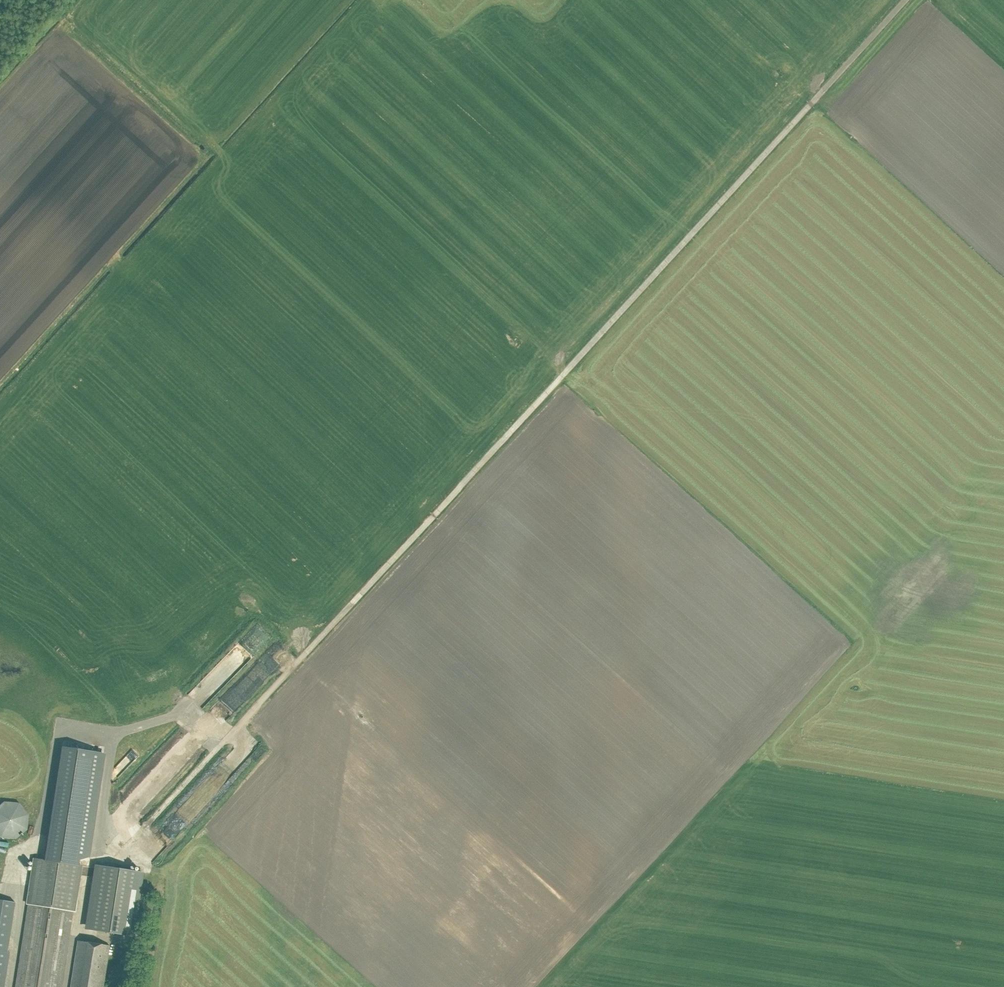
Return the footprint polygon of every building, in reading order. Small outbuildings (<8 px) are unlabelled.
[(237,701),(249,703),(250,690),(238,688),(237,701)] [(175,710),(170,717),(178,724),(184,717),(175,710)] [(191,738),(197,731),(188,723),(182,729),(191,738)] [(35,859),(15,986),(63,986),(81,866),(82,863),(83,860),(84,858),(90,858),(105,757),(64,751),(48,861),(35,859)] [(237,754),(237,758),(227,758),(227,775),(237,776),(238,760),(245,760),(245,754),(237,754)] [(28,830),(29,814),(20,803),(5,802),(0,805),(0,836),(1,838),(16,839),(28,830)] [(134,847),(153,863),(194,817),(183,808),(156,838),(148,831),(157,821),(153,817),(140,831),(145,835),(134,847)] [(88,930),(134,937),(144,873),(98,866),(88,930)] [(11,952),(8,951),(15,902),(0,900),(0,986),(5,986),(11,952)] [(109,946),(78,941),(71,986),(103,986),(109,946)]
